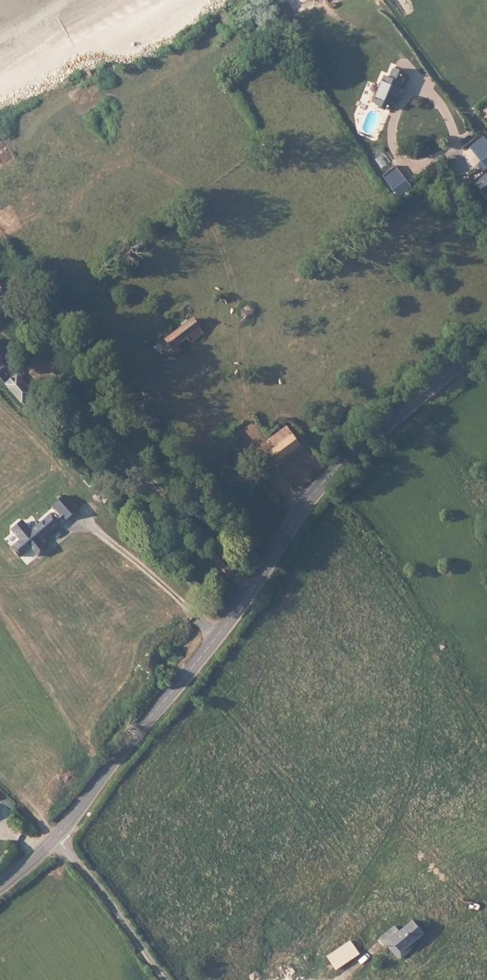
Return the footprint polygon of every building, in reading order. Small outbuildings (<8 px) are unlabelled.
[(391,78),(386,75),(375,101),(394,109),(405,83),(407,84),(410,77),(395,70),(391,78)] [(0,119),(0,138),(9,133),(2,118),(0,119)] [(484,139),(472,148),(486,167),(486,142),(484,139)] [(409,186),(395,168),(386,175),(400,193),(409,186)] [(478,184),(486,195),(486,178),(478,184)] [(203,333),(193,320),(166,341),(175,353),(181,350),(176,344),(187,336),(191,342),(203,333)] [(29,398),(13,378),(5,385),(21,404),(29,398)] [(300,445),(287,428),(270,441),(276,448),(270,453),(277,463),(300,445)] [(235,444),(224,431),(216,437),(220,443),(218,445),(224,452),(235,444)] [(61,519),(63,521),(75,511),(63,497),(51,508),(59,516),(61,519)] [(49,515),(42,521),(50,530),(57,524),(56,523),(61,519),(59,516),(54,521),(49,515)] [(19,541),(10,549),(18,559),(29,549),(36,557),(44,551),(37,542),(50,530),(42,521),(29,533),(21,525),(18,524),(12,529),(12,533),(19,541)] [(422,934),(412,922),(398,933),(393,928),(379,939),(384,946),(385,945),(389,950),(396,944),(401,950),(408,945),(422,934)] [(358,954),(351,941),(327,955),(334,968),(358,954)] [(411,949),(408,945),(401,950),(396,944),(389,950),(397,960),(411,949)]
